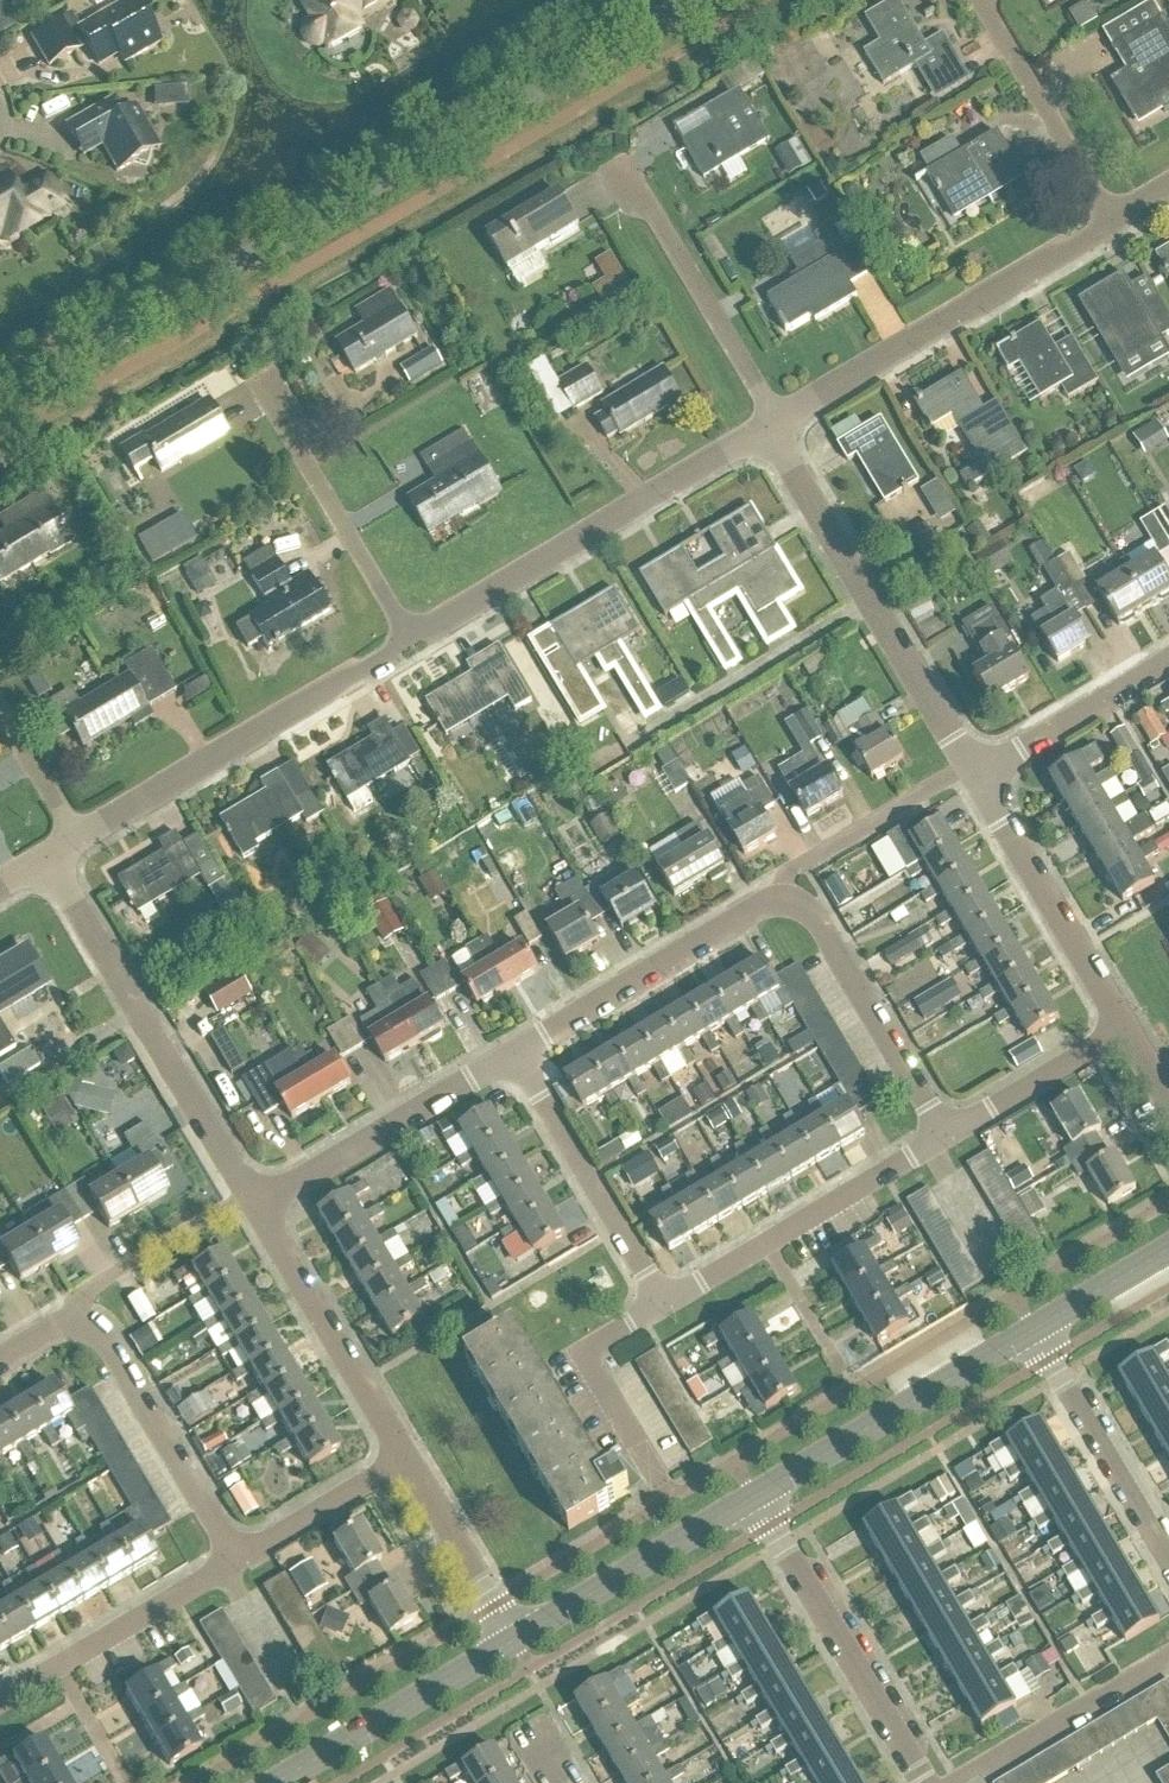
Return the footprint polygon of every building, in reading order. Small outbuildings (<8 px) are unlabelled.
[(392,0),(310,0),(302,4),(313,23),(311,24),(307,27),(304,32),(304,38),(306,42),(309,46),(314,49),(319,49),(324,47),(326,46),(330,52),(364,33),(359,24),(394,3),(392,0)] [(71,18),(32,40),(49,69),(78,53),(77,51),(86,46),(98,68),(118,56),(124,66),(160,45),(158,42),(159,38),(154,28),(150,27),(134,1),(79,32),(71,18)] [(923,89),(958,69),(940,37),(921,48),(894,1),(862,20),(876,46),(861,55),(879,87),(912,69),(923,89)] [(1070,32),(1088,24),(1081,6),(1063,14),(1070,32)] [(5,9),(0,12),(0,41),(17,31),(5,9)] [(1168,113),(1168,79),(1166,74),(1168,72),(1168,28),(1165,20),(1112,51),(1119,65),(1126,75),(1111,84),(1130,116),(1156,101),(1165,115),(1168,113)] [(159,107),(192,105),(191,86),(158,89),(159,107)] [(700,182),(766,144),(737,94),(702,114),(710,128),(679,145),(700,182)] [(66,129),(83,159),(102,149),(117,175),(134,165),(147,168),(150,156),(159,150),(136,109),(124,117),(115,101),(66,129)] [(955,225),(1026,183),(999,136),(927,178),(955,225)] [(790,142),(769,154),(783,179),(804,167),(790,142)] [(44,176),(15,193),(8,180),(6,181),(9,186),(0,191),(0,238),(3,244),(7,245),(16,240),(17,236),(43,221),(43,220),(63,209),(44,176)] [(816,206),(829,199),(821,185),(808,192),(816,206)] [(507,271),(576,231),(557,199),(489,240),(507,271)] [(813,239),(818,248),(790,265),(800,280),(766,301),(778,321),(776,322),(784,336),(811,319),(814,324),(854,300),(848,290),(870,276),(855,251),(848,256),(831,228),(813,239)] [(1157,259),(1168,279),(1168,252),(1157,259)] [(622,274),(606,283),(593,291),(602,306),(631,289),(622,274)] [(1110,349),(1120,366),(1159,343),(1168,337),(1168,316),(1164,308),(1148,317),(1125,278),(1089,299),(1083,303),(1099,330),(1110,349)] [(385,360),(416,342),(389,297),(358,315),(367,330),(337,347),(355,378),(375,366),(376,368),(386,362),(385,360)] [(1069,401),(1098,384),(1081,356),(1065,366),(1041,327),(998,353),(1010,372),(1019,367),(1041,403),(1062,390),(1069,401)] [(434,352),(401,371),(411,388),(444,368),(434,352)] [(543,397),(558,388),(544,365),(529,374),(543,397)] [(574,415),(602,398),(587,371),(558,388),(574,415)] [(670,416),(683,408),(663,374),(604,409),(608,416),(597,423),(609,443),(620,436),(622,440),(668,413),(670,416)] [(960,479),(968,492),(1027,457),(996,405),(984,412),(963,377),(916,405),(933,433),(954,420),(981,466),(960,479)] [(159,475),(225,436),(207,405),(141,443),(140,440),(120,451),(133,473),(152,462),(159,475)] [(884,506),(918,486),(881,424),(839,449),(848,464),(856,459),(884,506)] [(1168,445),(1168,444),(1157,424),(1133,438),(1146,459),(1168,445)] [(447,445),(455,458),(471,448),(464,435),(447,445)] [(463,473),(436,489),(410,505),(430,538),(477,510),(478,512),(501,498),(471,448),(455,458),(454,458),(463,473)] [(935,523),(946,516),(929,489),(918,497),(935,523)] [(69,546),(40,497),(0,522),(0,526),(7,537),(0,541),(0,586),(1,587),(69,546)] [(692,604),(717,646),(725,641),(709,614),(743,594),(759,621),(801,595),(777,554),(778,553),(752,510),(709,536),(725,562),(699,578),(683,551),(640,577),(666,620),(692,604)] [(1152,519),(1168,547),(1168,520),(1165,512),(1152,519)] [(1152,519),(1141,526),(1160,558),(1168,553),(1168,547),(1152,519)] [(977,552),(991,543),(981,526),(967,535),(977,552)] [(926,562),(943,552),(928,528),(911,538),(926,562)] [(152,568),(172,556),(158,531),(137,543),(152,568)] [(988,583),(1014,567),(1000,545),(975,561),(988,583)] [(1069,557),(1056,565),(1072,592),(1085,584),(1069,557)] [(1119,567),(1147,613),(1168,600),(1168,586),(1154,562),(1134,574),(1127,562),(1119,567)] [(266,652),(328,615),(307,579),(290,589),(275,564),(249,580),(267,611),(233,633),(246,653),(261,644),(266,652)] [(202,565),(185,575),(192,589),(210,578),(202,565)] [(1072,592),(1056,565),(1045,572),(1061,599),(1072,592)] [(1147,613),(1119,567),(1111,572),(1118,584),(1098,596),(1119,630),(1147,613)] [(546,666),(582,727),(605,713),(580,672),(599,661),(608,676),(616,671),(632,697),(640,692),(615,651),(641,635),(615,592),(552,630),(566,654),(546,666)] [(1032,623),(1042,639),(1058,666),(1090,647),(1074,620),(1073,621),(1057,595),(1040,606),(1046,615),(1032,623)] [(989,668),(974,677),(991,706),(1028,684),(1011,655),(1010,655),(1004,647),(1011,643),(991,610),(962,628),(978,656),(981,654),(989,668)] [(122,669),(128,680),(79,709),(75,702),(48,707),(51,729),(57,738),(72,736),(82,752),(128,725),(132,731),(150,721),(145,712),(174,694),(150,653),(122,669)] [(516,717),(532,707),(500,653),(468,671),(473,679),(427,707),(447,741),(509,705),(516,717)] [(209,679),(186,689),(191,700),(214,691),(209,679)] [(839,730),(863,718),(857,704),(832,716),(839,730)] [(1160,711),(1166,719),(1168,717),(1168,705),(1160,711)] [(1152,748),(1168,739),(1152,712),(1136,721),(1152,748)] [(810,749),(824,741),(809,715),(795,724),(810,749)] [(876,720),(854,732),(845,738),(858,758),(873,784),(904,765),(889,739),(888,739),(876,720)] [(366,795),(412,767),(386,725),(369,736),(374,744),(328,772),(355,817),(373,806),(366,795)] [(835,750),(845,745),(834,727),(824,733),(835,750)] [(1140,756),(1125,731),(1111,739),(1126,764),(1128,763),(1140,756)] [(1064,807),(1095,788),(1092,785),(1083,769),(1099,759),(1094,750),(1077,761),(1079,764),(1049,782),(1064,807)] [(1140,756),(1128,763),(1133,772),(1142,787),(1154,780),(1140,756)] [(825,775),(821,768),(815,758),(781,778),(792,796),(808,823),(843,802),(826,775),(825,775)] [(1115,782),(1133,772),(1128,763),(1126,764),(1109,775),(1114,783),(1115,782)] [(677,797),(692,787),(679,765),(663,774),(677,797)] [(242,858),(304,821),(308,829),(325,819),(295,768),(262,787),(268,797),(221,825),(242,858)] [(1168,768),(1156,776),(1168,797),(1168,770),(1168,768)] [(1095,788),(1064,807),(1079,831),(1109,813),(1107,809),(1097,793),(1114,783),(1109,775),(1092,785),(1095,788)] [(712,802),(724,823),(731,834),(730,835),(745,861),(776,842),(762,819),(777,809),(761,781),(744,791),(741,785),(712,802)] [(426,814),(442,805),(435,793),(419,803),(426,814)] [(1109,813),(1079,831),(1093,855),(1124,837),(1121,833),(1137,823),(1138,823),(1123,799),(1107,809),(1109,813)] [(527,832),(541,824),(527,802),(514,810),(527,832)] [(620,839),(609,818),(591,829),(603,849),(620,839)] [(1124,837),(1093,855),(1108,880),(1138,861),(1136,857),(1130,847),(1153,834),(1145,819),(1138,823),(1137,823),(1121,833),(1124,837)] [(957,851),(942,826),(918,840),(911,828),(888,842),(908,875),(924,866),(926,869),(957,851)] [(659,874),(676,903),(709,882),(713,889),(727,880),(724,874),(725,873),(699,829),(677,842),(687,858),(659,874)] [(139,919),(201,882),(176,839),(159,849),(165,858),(120,885),(139,919)] [(1153,848),(1158,856),(1159,855),(1160,858),(1168,853),(1168,839),(1153,848)] [(1138,861),(1108,880),(1122,905),(1153,886),(1141,866),(1158,856),(1153,848),(1136,857),(1138,861)] [(971,875),(957,851),(926,869),(924,866),(908,875),(913,884),(929,875),(939,891),(940,894),(971,875)] [(630,871),(586,897),(601,922),(612,916),(622,933),(655,913),(630,871)] [(432,906),(449,896),(437,875),(420,885),(432,906)] [(986,900),(971,875),(940,894),(939,891),(923,900),(928,908),(943,899),(953,915),(955,918),(986,900)] [(589,929),(601,922),(586,897),(579,884),(557,897),(571,921),(549,934),(568,966),(600,947),(589,929)] [(1000,924),(986,900),(955,918),(953,915),(938,925),(942,933),(958,923),(967,939),(969,943),(1000,924)] [(531,951),(543,944),(528,918),(515,925),(531,951)] [(969,943),(967,939),(952,949),(957,957),(972,948),(982,964),(984,967),(1015,949),(1000,924),(969,943)] [(914,941),(886,958),(894,971),(922,955),(914,941)] [(511,993),(538,977),(523,951),(502,964),(488,942),(482,945),(511,993)] [(480,1012),(511,993),(482,945),(467,955),(480,977),(465,986),(480,1012)] [(957,957),(952,949),(940,956),(945,964),(957,957)] [(1029,973),(1015,949),(984,967),(982,964),(967,973),(972,982),(987,973),(996,989),(998,991),(1029,973)] [(46,991),(25,956),(0,971),(0,1019),(46,991)] [(763,963),(738,978),(757,1010),(761,1007),(776,998),(786,1014),(794,1009),(791,1005),(784,993),(777,981),(775,982),(763,963)] [(445,967),(435,974),(450,999),(460,993),(445,967)] [(784,993),(807,980),(799,967),(777,981),(784,993)] [(1044,997),(1029,973),(998,991),(996,989),(981,998),(986,1006),(1002,997),(1010,1012),(1013,1016),(1044,997)] [(450,999),(435,974),(422,981),(437,1006),(450,999)] [(219,1018),(254,998),(241,976),(206,996),(219,1018)] [(732,1024),(736,1022),(752,1012),(762,1028),(770,1023),(761,1007),(757,1010),(738,978),(714,993),(732,1024)] [(791,1005),(814,991),(807,980),(784,993),(791,1005)] [(394,982),(381,990),(417,1050),(429,1043),(430,1045),(433,1046),(442,1041),(443,1038),(441,1035),(445,1033),(416,985),(415,985),(418,990),(404,999),(394,982)] [(925,1023),(952,1007),(941,989),(914,1006),(925,1023)] [(386,1068),(417,1050),(381,990),(367,998),(378,1018),(362,1027),(386,1068)] [(798,1016),(820,1002),(814,991),(791,1005),(794,1009),(798,1016)] [(746,1038),(736,1022),(732,1024),(714,993),(689,1008),(708,1039),(711,1037),(728,1027),(738,1043),(746,1038)] [(1028,1041),(1059,1022),(1044,997),(1013,1016),(1010,1012),(995,1021),(1000,1030),(1015,1020),(1028,1041)] [(805,1027),(827,1013),(820,1002),(798,1016),(805,1027)] [(721,1053),(711,1037),(708,1039),(689,1008),(665,1023),(683,1053),(686,1051),(703,1042),(713,1058),(721,1053)] [(811,1038),(834,1025),(827,1013),(805,1027),(810,1036),(811,1038)] [(352,1023),(341,1029),(357,1055),(368,1048),(352,1023)] [(696,1068),(686,1051),(683,1053),(665,1023),(640,1037),(659,1068),(662,1066),(679,1056),(689,1072),(696,1068)] [(818,1049),(841,1036),(834,1025),(811,1038),(816,1046),(818,1049)] [(238,1074),(252,1067),(233,1029),(219,1036),(238,1074)] [(357,1055),(341,1029),(329,1037),(344,1062),(357,1055)] [(14,1054),(0,1030),(0,1062),(14,1054)] [(806,1053),(816,1046),(811,1038),(810,1036),(800,1042),(806,1053)] [(825,1061),(847,1047),(841,1036),(818,1049),(825,1061)] [(672,1082),(662,1066),(659,1068),(640,1037),(616,1052),(634,1083),(638,1081),(654,1071),(664,1087),(672,1082)] [(1018,1072),(1043,1058),(1034,1043),(1010,1058),(1018,1072)] [(768,1072),(781,1064),(770,1047),(757,1055),(768,1072)] [(831,1072),(854,1058),(847,1047),(825,1061),(831,1072)] [(648,1097),(638,1081),(634,1083),(616,1052),(592,1067),(610,1097),(613,1096),(630,1086),(639,1102),(648,1097)] [(302,1053),(296,1057),(324,1105),(352,1089),(336,1063),(321,1072),(313,1058),(307,1062),(302,1053)] [(7,1091),(40,1072),(31,1055),(0,1073),(0,1078),(7,1091)] [(324,1105),(296,1057),(286,1063),(290,1070),(285,1074),(294,1088),(278,1097),(294,1124),(324,1105)] [(838,1083),(861,1069),(854,1058),(831,1072),(838,1083)] [(623,1112),(613,1096),(610,1097),(592,1067),(567,1082),(568,1084),(585,1112),(605,1100),(615,1117),(623,1112)] [(742,1075),(748,1084),(759,1077),(753,1068),(742,1075)] [(845,1094),(868,1080),(861,1069),(838,1083),(842,1089),(845,1094)] [(725,1096),(737,1088),(730,1075),(717,1083),(725,1096)] [(262,1111),(273,1104),(259,1080),(247,1086),(262,1111)] [(852,1105),(874,1092),(868,1080),(845,1094),(852,1105)] [(85,1082),(77,1105),(113,1117),(121,1094),(85,1082)] [(585,1112),(568,1084),(555,1091),(572,1120),(585,1112)] [(702,1111),(716,1103),(707,1088),(694,1096),(702,1111)] [(859,1117),(852,1105),(845,1094),(842,1089),(834,1094),(844,1110),(828,1119),(823,1122),(842,1152),(867,1137),(856,1119),(859,1117)] [(881,1103),(874,1092),(852,1105),(859,1117),(881,1103)] [(1065,1155),(1073,1167),(1103,1149),(1096,1137),(1101,1134),(1081,1100),(1053,1116),(1074,1150),(1065,1155)] [(669,1132),(692,1118),(682,1102),(659,1116),(669,1132)] [(823,1122),(828,1119),(818,1103),(810,1108),(819,1124),(803,1134),(799,1136),(817,1167),(842,1152),(823,1122)] [(464,1139),(474,1155),(476,1159),(507,1140),(492,1115),(463,1133),(461,1130),(444,1140),(449,1149),(464,1139)] [(799,1136),(803,1134),(794,1118),(785,1123),(795,1139),(779,1149),(775,1151),(793,1181),(817,1167),(799,1136)] [(129,1155),(108,1167),(116,1180),(136,1213),(165,1196),(155,1180),(170,1171),(143,1126),(120,1140),(129,1155)] [(421,1152),(434,1145),(428,1133),(415,1141),(421,1152)] [(775,1151),(779,1149),(769,1133),(761,1138),(770,1153),(754,1163),(750,1165),(769,1196),(793,1181),(775,1151)] [(474,1155),(458,1165),(463,1172),(468,1169),(478,1186),(489,1179),(491,1183),(522,1165),(507,1140),(476,1159),(474,1155)] [(663,1164),(680,1155),(673,1143),(656,1153),(663,1164)] [(604,1169),(628,1155),(621,1144),(598,1158),(604,1169)] [(750,1165),(754,1163),(745,1147),(737,1152),(746,1168),(729,1177),(726,1180),(744,1211),(769,1196),(750,1165)] [(1110,1209),(1137,1193),(1117,1159),(1111,1162),(1103,1149),(1073,1167),(1081,1180),(1089,1175),(1110,1209)] [(974,1181),(997,1167),(990,1156),(968,1169),(974,1181)] [(645,1158),(630,1170),(641,1183),(655,1171),(645,1158)] [(726,1180),(729,1177),(720,1162),(712,1167),(721,1182),(706,1192),(701,1194),(720,1225),(744,1211),(726,1180)] [(478,1186),(473,1189),(478,1197),(494,1187),(504,1204),(506,1208),(536,1189),(522,1165),(491,1183),(489,1179),(478,1186)] [(981,1192),(1003,1178),(997,1167),(974,1181),(981,1192)] [(1026,1168),(1005,1181),(1010,1190),(1013,1195),(1034,1182),(1026,1168)] [(701,1194),(706,1192),(696,1176),(687,1181),(697,1197),(681,1207),(677,1209),(695,1240),(720,1225),(701,1194)] [(1010,1190),(1005,1181),(1003,1178),(981,1192),(988,1203),(1010,1190)] [(82,1183),(64,1194),(81,1224),(96,1215),(106,1231),(136,1213),(116,1180),(89,1196),(82,1183)] [(321,1218),(336,1243),(368,1224),(366,1221),(356,1204),(371,1195),(367,1187),(349,1197),(351,1200),(321,1218)] [(551,1214),(536,1189),(506,1208),(504,1204),(488,1213),(493,1221),(508,1212),(518,1228),(521,1232),(551,1214)] [(1017,1200),(1013,1195),(1010,1190),(988,1203),(994,1214),(1017,1200)] [(677,1209),(681,1207),(671,1191),(663,1196),(673,1212),(652,1224),(670,1255),(695,1240),(677,1209)] [(930,1192),(906,1206),(913,1217),(937,1203),(930,1192)] [(53,1217),(28,1233),(48,1266),(76,1250),(66,1233),(81,1224),(64,1194),(46,1205),(53,1217)] [(1036,1194),(1019,1204),(1024,1212),(1030,1222),(1031,1224),(1048,1214),(1036,1194)] [(1001,1225),(1024,1212),(1019,1204),(1017,1200),(994,1214),(1001,1225)] [(567,1207),(576,1227),(588,1221),(579,1202),(567,1207)] [(943,1214),(937,1203),(913,1217),(920,1228),(943,1214)] [(381,1211),(366,1221),(368,1224),(336,1243),(351,1267),(382,1248),(380,1245),(370,1228),(385,1219),(381,1211)] [(1008,1236),(1030,1222),(1024,1212),(1001,1225),(1008,1236)] [(566,1239),(551,1214),(521,1232),(518,1228),(503,1238),(507,1246),(523,1236),(536,1257),(566,1239)] [(897,1240),(913,1230),(904,1214),(887,1224),(897,1240)] [(950,1225),(943,1214),(920,1228),(926,1238),(950,1225)] [(1031,1224),(1030,1222),(1008,1236),(1015,1247),(1037,1234),(1031,1224)] [(957,1236),(950,1225),(926,1238),(933,1250),(957,1236)] [(8,1268),(18,1284),(48,1266),(28,1233),(1,1249),(0,1248),(0,1272),(8,1268)] [(1045,1247),(1037,1234),(1015,1247),(1023,1260),(1045,1247)] [(395,1235),(380,1245),(382,1248),(351,1267),(365,1292),(397,1273),(395,1269),(385,1252),(400,1243),(395,1235)] [(963,1248),(957,1236),(933,1250),(940,1262),(963,1248)] [(834,1272),(849,1297),(881,1279),(879,1275),(868,1259),(884,1249),(879,1241),(862,1252),(864,1255),(834,1272)] [(970,1259),(963,1248),(940,1262),(947,1273),(970,1259)] [(237,1280),(223,1255),(192,1273),(190,1271),(172,1281),(177,1290),(194,1280),(204,1297),(205,1299),(237,1280)] [(977,1270),(970,1259),(947,1273),(954,1284),(977,1270)] [(410,1260),(395,1269),(397,1273),(365,1292),(380,1316),(412,1297),(409,1293),(400,1277),(415,1268),(410,1260)] [(895,1266),(879,1275),(881,1279),(849,1297),(864,1321),(896,1303),(893,1299),(883,1283),(899,1274),(895,1266)] [(985,1282),(977,1270),(954,1284),(961,1297),(985,1282)] [(931,1291),(945,1283),(939,1272),(925,1281),(931,1291)] [(520,1273),(511,1279),(517,1288),(526,1282),(520,1273)] [(252,1305),(237,1280),(205,1299),(204,1297),(187,1306),(192,1315),(209,1305),(218,1321),(220,1324),(252,1305)] [(414,1302),(430,1292),(425,1284),(409,1293),(412,1297),(380,1316),(395,1341),(427,1322),(414,1302)] [(898,1307),(914,1298),(909,1290),(893,1299),(896,1303),(864,1321),(879,1346),(910,1327),(898,1307)] [(127,1303),(141,1328),(156,1320),(141,1295),(127,1303)] [(266,1329),(252,1305),(220,1324),(218,1321),(202,1331),(207,1339),(223,1329),(233,1346),(235,1348),(266,1329)] [(727,1343),(737,1359),(740,1363),(769,1345),(754,1320),(725,1338),(723,1335),(706,1345),(711,1353),(727,1343)] [(250,1372),(281,1354),(266,1329),(235,1348),(233,1346),(217,1356),(221,1363),(238,1353),(248,1370),(250,1372)] [(143,1332),(128,1341),(139,1358),(153,1350),(143,1332)] [(614,1509),(613,1507),(633,1495),(632,1494),(639,1490),(628,1471),(621,1475),(620,1474),(600,1485),(512,1336),(469,1361),(572,1534),(614,1509)] [(784,1369),(769,1345),(740,1363),(737,1359),(721,1369),(725,1377),(742,1366),(752,1383),(755,1387),(784,1369)] [(1168,1386),(1166,1382),(1156,1366),(1168,1359),(1168,1351),(1167,1348),(1150,1358),(1152,1362),(1122,1380),(1137,1405),(1168,1386)] [(295,1379),(281,1354),(250,1372),(248,1370),(232,1380),(236,1387),(253,1378),(263,1394),(264,1397),(295,1379)] [(643,1379),(667,1364),(660,1354),(637,1368),(643,1379)] [(650,1390),(674,1376),(667,1364),(643,1379),(650,1390)] [(799,1394),(784,1369),(755,1387),(752,1383),(736,1393),(741,1401),(758,1391),(770,1412),(799,1394)] [(681,1387),(674,1376),(650,1390),(657,1401),(681,1387)] [(309,1403),(295,1379),(264,1397),(263,1394),(246,1404),(251,1412),(267,1403),(277,1419),(278,1421),(309,1403)] [(1168,1418),(1168,1381),(1166,1382),(1168,1386),(1137,1405),(1152,1429),(1168,1418)] [(664,1413),(687,1399),(681,1387),(657,1401),(664,1413)] [(81,1428),(74,1417),(67,1406),(66,1407),(54,1388),(29,1403),(47,1433),(51,1431),(67,1421),(77,1437),(84,1433),(81,1428)] [(172,1410),(184,1403),(177,1391),(165,1398),(172,1410)] [(74,1417),(97,1404),(90,1393),(67,1406),(74,1417)] [(204,1396),(176,1412),(187,1431),(215,1415),(204,1396)] [(671,1424),(694,1410),(687,1399),(664,1413),(671,1424)] [(720,1418),(734,1410),(728,1400),(714,1408),(720,1418)] [(24,1448),(26,1446),(43,1436),(52,1452),(60,1447),(51,1431),(47,1433),(29,1403),(5,1417),(24,1448)] [(293,1446),(324,1428),(309,1403),(278,1421),(277,1419),(261,1429),(266,1437),(282,1428),(291,1443),(293,1446)] [(81,1428),(103,1415),(97,1404),(74,1417),(81,1428)] [(701,1422),(694,1410),(671,1424),(678,1436),(701,1422)] [(87,1439),(109,1426),(103,1415),(81,1428),(84,1433),(87,1439)] [(26,1446),(24,1448),(5,1417),(0,1420),(0,1462),(2,1460),(19,1450),(28,1467),(36,1462),(26,1446)] [(1152,1429),(1166,1453),(1168,1451),(1168,1418),(1152,1429)] [(708,1433),(701,1422),(678,1436),(685,1447),(708,1433)] [(117,1438),(109,1426),(87,1439),(89,1441),(95,1451),(117,1438)] [(997,1461),(1007,1477),(1023,1468),(1024,1471),(1055,1452),(1041,1427),(1011,1445),(1010,1444),(1009,1442),(992,1452),(997,1461)] [(308,1471),(339,1453),(324,1428),(293,1446),(291,1443),(275,1453),(280,1461),(296,1451),(308,1471)] [(84,1433),(77,1437),(82,1446),(89,1441),(87,1439),(84,1433)] [(716,1445),(708,1433),(685,1447),(692,1460),(716,1445)] [(205,1456),(226,1444),(221,1435),(200,1447),(205,1456)] [(101,1462),(123,1449),(117,1438),(95,1451),(101,1462)] [(246,1446),(224,1459),(234,1475),(256,1462),(246,1446)] [(108,1473),(130,1460),(123,1449),(101,1462),(108,1473)] [(1070,1477),(1055,1452),(1024,1471),(1023,1468),(1007,1477),(1012,1486),(1028,1476),(1037,1492),(1039,1495),(1070,1477)] [(2,1460),(0,1462),(0,1475),(4,1481),(12,1476),(2,1460)] [(115,1485),(137,1471),(130,1460),(108,1473),(115,1485)] [(121,1495),(144,1483),(137,1471),(115,1485),(121,1495)] [(971,1497),(984,1489),(977,1475),(963,1483),(971,1497)] [(936,1485),(944,1498),(957,1491),(948,1477),(936,1485)] [(1037,1492),(1021,1502),(1026,1511),(1035,1527),(1052,1517),(1053,1519),(1084,1501),(1070,1477),(1039,1495),(1037,1492)] [(128,1507),(150,1494),(144,1483),(121,1495),(128,1507)] [(257,1512),(242,1487),(228,1495),(243,1521),(257,1512)] [(45,1504),(55,1498),(50,1490),(40,1496),(45,1504)] [(135,1518),(157,1505),(150,1494),(128,1507),(132,1513),(135,1518)] [(866,1531),(881,1556),(912,1537),(910,1534),(901,1518),(916,1509),(911,1500),(895,1510),(896,1513),(866,1531)] [(1099,1526),(1084,1501),(1053,1519),(1052,1517),(1035,1527),(1041,1535),(1057,1526),(1066,1541),(1068,1544),(1099,1526)] [(986,1520),(997,1513),(991,1502),(979,1509),(986,1520)] [(953,1508),(958,1517),(968,1512),(962,1503),(953,1508)] [(142,1529),(164,1516),(157,1505),(135,1518),(142,1529)] [(996,1527),(1013,1517),(1007,1508),(991,1518),(996,1527)] [(96,1530),(106,1524),(98,1512),(89,1518),(96,1530)] [(142,1529),(135,1518),(132,1513),(125,1517),(135,1533),(118,1543),(114,1545),(132,1575),(157,1560),(146,1543),(149,1541),(142,1529)] [(149,1541),(171,1528),(164,1516),(142,1529),(149,1541)] [(990,1533),(999,1548),(1016,1538),(1008,1523),(990,1533)] [(926,1525),(910,1534),(912,1537),(881,1556),(896,1580),(927,1562),(925,1559),(915,1542),(931,1533),(926,1525)] [(1113,1551),(1099,1526),(1068,1544),(1066,1541),(1050,1551),(1055,1559),(1071,1550),(1081,1565),(1082,1568),(1113,1551)] [(114,1545),(118,1543),(109,1527),(101,1532),(110,1547),(94,1557),(90,1559),(108,1590),(132,1575),(114,1545)] [(345,1583),(354,1597),(384,1578),(376,1566),(381,1563),(361,1529),(334,1545),(353,1578),(345,1583)] [(972,1530),(959,1538),(964,1546),(977,1538),(972,1530)] [(952,1554),(964,1546),(959,1538),(947,1545),(952,1554)] [(90,1559),(94,1557),(85,1541),(77,1546),(86,1562),(69,1572),(66,1574),(84,1604),(108,1590),(90,1559)] [(941,1549),(925,1559),(927,1562),(896,1580),(910,1605),(941,1586),(939,1584),(930,1568),(946,1558),(941,1549)] [(1127,1575),(1113,1551),(1082,1568),(1081,1565),(1065,1575),(1069,1583),(1086,1574),(1095,1590),(1097,1593),(1127,1575)] [(66,1574),(69,1572),(60,1556),(52,1561),(61,1576),(45,1586),(41,1588),(60,1619),(84,1604),(66,1574)] [(304,1603),(326,1589),(310,1563),(288,1577),(304,1603)] [(41,1588),(45,1586),(36,1570),(28,1575),(37,1591),(21,1600),(17,1603),(36,1633),(60,1619),(41,1588)] [(956,1574),(939,1584),(941,1586),(910,1605),(925,1629),(956,1611),(954,1607),(944,1592),(960,1582),(956,1574)] [(1142,1600),(1127,1575),(1097,1593),(1095,1590),(1079,1599),(1084,1608),(1100,1598),(1110,1615),(1111,1617),(1142,1600)] [(286,1576),(264,1589),(271,1601),(293,1587),(286,1576)] [(391,1590),(384,1578),(354,1597),(361,1610),(370,1605),(389,1638),(417,1622),(396,1587),(391,1590)] [(21,1600),(12,1585),(4,1590),(13,1605),(0,1613),(0,1629),(12,1648),(36,1633),(17,1603),(21,1600)] [(299,1599),(293,1587),(271,1601),(278,1612),(299,1599)] [(1038,1615),(1055,1606),(1045,1589),(1029,1599),(1038,1615)] [(970,1597),(954,1607),(956,1611),(925,1629),(939,1653),(970,1635),(968,1631),(958,1616),(975,1606),(970,1597)] [(306,1610),(299,1599),(278,1612),(284,1624),(306,1610)] [(1126,1642),(1156,1625),(1142,1600),(1111,1617),(1110,1615),(1093,1624),(1098,1632),(1115,1622),(1126,1642)] [(721,1625),(731,1641),(733,1644),(763,1626),(748,1601),(720,1618),(718,1615),(699,1627),(705,1635),(721,1625)] [(1020,1633),(1034,1625),(1020,1601),(1006,1608),(1020,1633)] [(313,1622),(306,1610),(284,1624),(291,1635),(313,1622)] [(341,1639),(349,1620),(327,1611),(319,1629),(341,1639)] [(201,1628),(208,1639),(230,1625),(223,1614),(201,1628)] [(298,1647),(320,1633),(313,1622),(291,1635),(298,1647)] [(984,1622),(968,1631),(970,1635),(939,1653),(954,1678),(985,1660),(982,1656),(973,1640),(989,1630),(984,1622)] [(237,1637),(230,1625),(208,1639),(215,1650),(237,1637)] [(778,1650),(763,1626),(733,1644),(731,1641),(714,1651),(719,1660),(736,1650),(746,1666),(747,1669),(778,1650)] [(12,1648),(0,1629),(0,1655),(12,1648)] [(305,1658),(327,1645),(320,1633),(298,1647),(305,1658)] [(1010,1642),(1016,1652),(1025,1646),(1019,1636),(1010,1642)] [(244,1648),(237,1637),(215,1650),(222,1662),(244,1648)] [(1004,1655),(999,1646),(982,1656),(985,1660),(954,1678),(969,1702),(999,1684),(997,1681),(988,1664),(1004,1655)] [(251,1659),(244,1648),(222,1662),(229,1673),(251,1659)] [(793,1675),(778,1650),(747,1669),(746,1666),(729,1676),(734,1684),(751,1674),(760,1690),(762,1693),(793,1675)] [(180,1671),(194,1662),(187,1652),(173,1661),(180,1671)] [(1051,1652),(1041,1658),(1050,1672),(1060,1666),(1051,1652)] [(1034,1682),(1050,1672),(1041,1658),(1026,1667),(1034,1682)] [(258,1671),(251,1659),(229,1673),(236,1684),(258,1671)] [(127,1695),(142,1720),(173,1701),(171,1698),(161,1682),(176,1672),(171,1664),(155,1674),(157,1677),(127,1695)] [(265,1682),(258,1671),(236,1684),(243,1696),(265,1682)] [(1018,1679),(1013,1671),(997,1681),(999,1684),(969,1702),(984,1727),(1014,1709),(1030,1699),(1018,1679)] [(577,1703),(592,1728),(623,1710),(621,1706),(612,1691),(628,1681),(623,1672),(605,1682),(607,1685),(577,1703)] [(807,1699),(793,1675),(762,1693),(760,1690),(744,1699),(749,1709),(766,1699),(775,1715),(777,1717),(807,1699)] [(272,1694),(265,1682),(243,1696),(250,1707),(272,1694)] [(1159,1690),(1168,1707),(1168,1684),(1159,1690)] [(186,1689),(171,1698),(173,1701),(142,1720),(157,1744),(187,1726),(186,1723),(176,1706),(191,1697),(186,1689)] [(1159,1690),(1147,1697),(1161,1721),(1168,1717),(1168,1707),(1159,1690)] [(279,1705),(272,1694),(250,1707),(257,1718),(279,1705)] [(224,1718),(240,1707),(233,1695),(216,1705),(224,1718)] [(637,1697),(621,1706),(623,1710),(592,1728),(607,1752),(638,1735),(636,1731),(627,1715),(643,1705),(637,1697)] [(1161,1721),(1147,1697),(1135,1704),(1150,1728),(1159,1723),(1161,1721)] [(822,1724),(807,1699),(777,1717),(775,1715),(759,1725),(764,1733),(780,1723),(790,1739),(791,1742),(822,1724)] [(1150,1728),(1135,1704),(1124,1711),(1138,1735),(1150,1728)] [(1138,1735),(1124,1711),(1112,1718),(1126,1742),(1138,1735)] [(190,1730),(206,1721),(201,1713),(186,1723),(187,1726),(157,1744),(172,1769),(203,1750),(190,1730)] [(1168,1733),(1168,1717),(1161,1721),(1159,1723),(1166,1735),(1168,1733)] [(1126,1742),(1112,1718),(1100,1725),(1114,1749),(1126,1742)] [(652,1721),(636,1731),(638,1735),(607,1752),(621,1777),(653,1759),(651,1756),(641,1740),(657,1730),(652,1721)] [(837,1748),(822,1724),(791,1742),(790,1739),(773,1749),(778,1757),(794,1747),(804,1764),(806,1766),(837,1748)] [(1114,1749),(1100,1725),(1088,1732),(1103,1756),(1114,1749)] [(1103,1756),(1088,1732),(1077,1739),(1091,1763),(1103,1756)] [(1091,1763),(1077,1739),(1065,1746),(1079,1770),(1091,1763)] [(28,1782),(37,1782),(61,1769),(46,1744),(16,1762),(14,1758),(0,1766),(0,1774),(2,1777),(19,1767),(28,1782)] [(651,1756),(653,1759),(621,1777),(625,1782),(667,1782),(666,1781),(656,1765),(672,1755),(667,1746),(651,1756)] [(1079,1770),(1065,1746),(1053,1753),(1067,1777),(1079,1770)] [(837,1748),(806,1766),(804,1764),(788,1773),(793,1782),(809,1772),(816,1782),(834,1782),(851,1772),(837,1748)] [(473,1782),(501,1782),(512,1777),(497,1752),(468,1769),(466,1766),(448,1776),(452,1782),(455,1782),(469,1775),(473,1782)] [(1053,1753),(1041,1760),(1055,1782),(1058,1782),(1067,1777),(1053,1753)] [(1041,1760),(1030,1767),(1039,1782),(1055,1782),(1041,1760)] [(721,1779),(730,1774),(722,1761),(713,1766),(721,1779)] [(1030,1767),(1018,1774),(1023,1782),(1039,1782),(1030,1767)] [(61,1769),(37,1782),(69,1782),(61,1769)] [(666,1781),(667,1782),(681,1782),(686,1780),(681,1771),(666,1781)] [(851,1772),(834,1782),(858,1782),(851,1772)] [(1157,1780),(1159,1782),(1168,1782),(1168,1772),(1157,1780)] [(1018,1774),(1006,1781),(1007,1782),(1023,1782),(1018,1774)]
